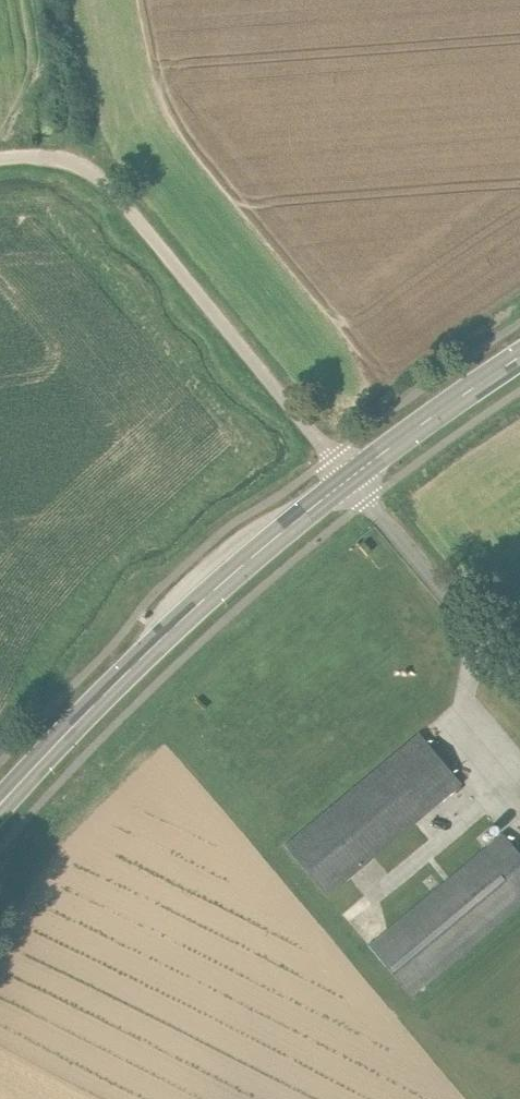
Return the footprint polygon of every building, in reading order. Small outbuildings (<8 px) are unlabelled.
[(283,845),(325,895),(459,782),(417,732),(283,845)] [(409,995),(519,902),(519,855),(501,832),(367,944),(409,995)]
